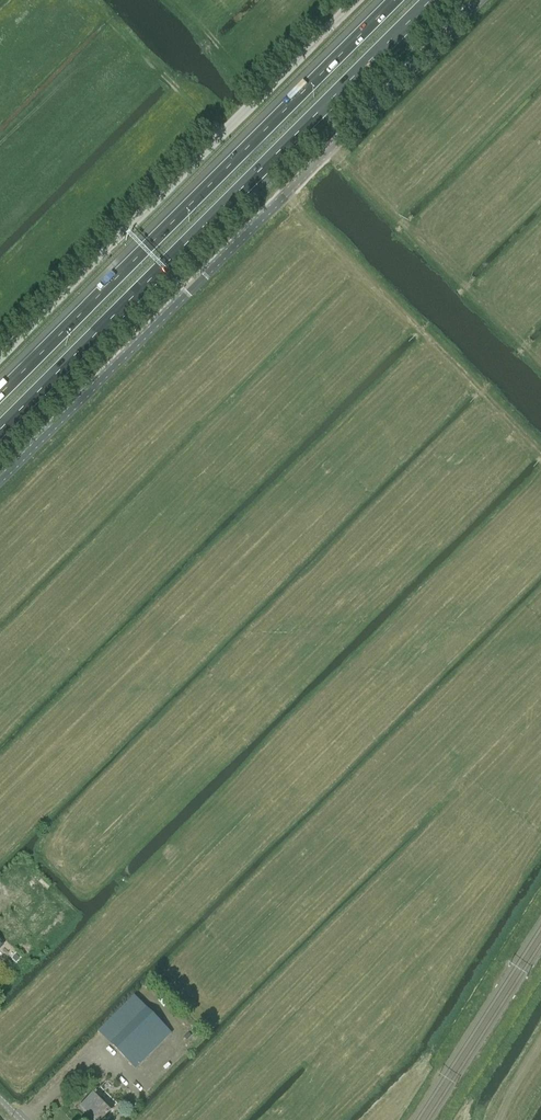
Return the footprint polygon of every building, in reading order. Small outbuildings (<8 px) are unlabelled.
[(147,1009),(111,1044),(136,1070),(172,1034),(147,1009)] [(80,1107),(93,1119),(102,1119),(113,1108),(96,1091),(80,1107)]
